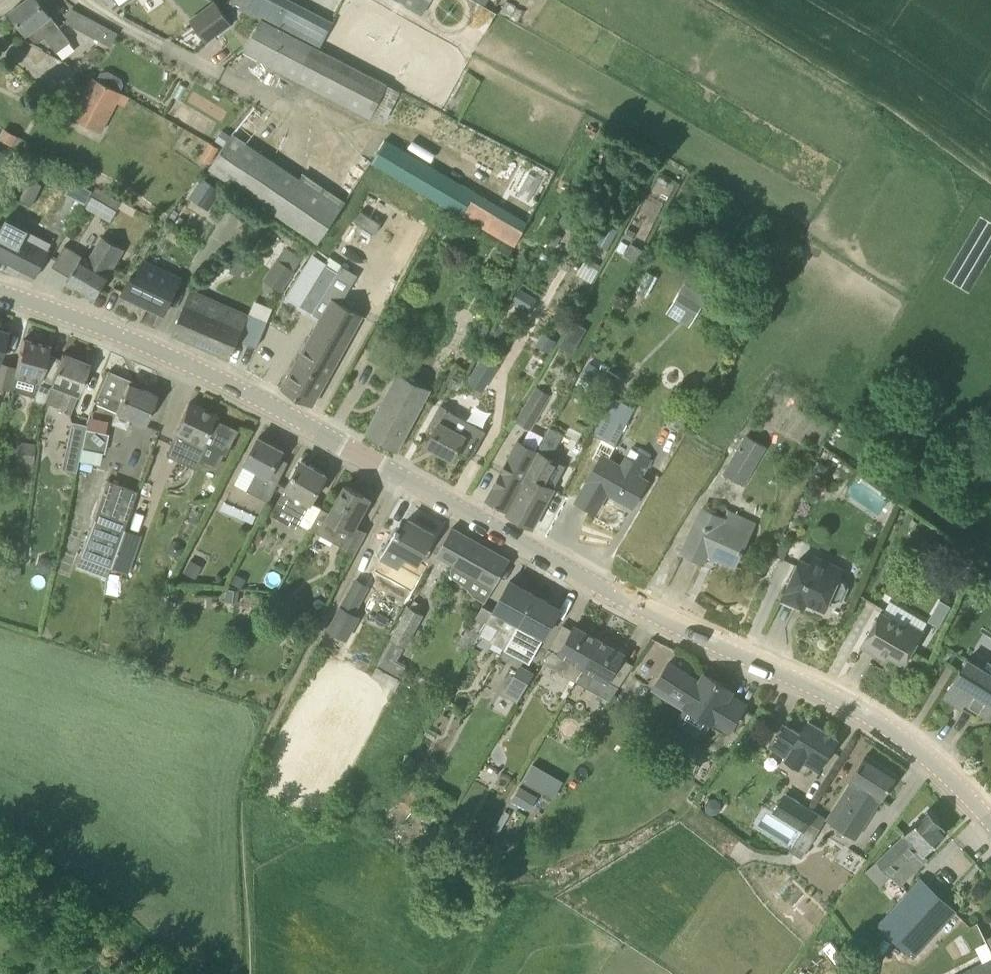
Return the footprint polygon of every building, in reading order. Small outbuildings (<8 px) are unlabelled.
[(11,11),(26,32),(28,31),(34,40),(39,41),(45,36),(57,53),(71,42),(40,0),(25,0),(11,11)] [(320,49),(333,23),(288,0),(231,0),(229,3),(261,20),(319,50),(320,49)] [(423,15),(431,0),(398,0),(423,15)] [(207,41),(231,24),(216,3),(192,20),(207,41)] [(119,33),(88,16),(73,8),(66,21),(112,46),(119,33)] [(401,91),(320,49),(319,50),(261,20),(244,51),(370,116),(387,120),(401,91)] [(103,69),(100,80),(119,86),(122,75),(103,69)] [(101,131),(122,92),(94,77),(73,116),(101,131)] [(341,206),(241,139),(262,113),(255,107),(233,134),(211,167),(319,240),(341,206)] [(590,122),(585,130),(592,135),(597,127),(590,122)] [(15,146),(26,152),(30,143),(4,127),(0,134),(0,138),(15,146)] [(223,130),(216,139),(224,145),(230,135),(223,130)] [(0,138),(0,151),(9,156),(15,146),(0,138)] [(528,222),(385,139),(372,161),(515,244),(528,222)] [(210,142),(201,159),(211,164),(220,147),(210,142)] [(28,178),(18,199),(32,206),(42,185),(28,178)] [(203,178),(195,189),(215,202),(222,190),(203,178)] [(86,204),(93,190),(73,180),(66,194),(86,204)] [(559,222),(571,228),(581,208),(570,202),(559,222)] [(37,276),(50,251),(25,238),(29,230),(30,229),(7,218),(2,227),(0,226),(0,257),(37,276)] [(601,245),(607,249),(619,229),(612,225),(601,245)] [(629,229),(625,237),(632,241),(636,232),(629,229)] [(550,242),(557,246),(563,236),(556,232),(550,242)] [(65,246),(52,266),(70,276),(67,282),(95,299),(110,273),(108,271),(122,247),(103,236),(89,260),(65,246)] [(500,241),(496,251),(510,257),(514,247),(500,241)] [(631,244),(626,253),(638,260),(643,250),(631,244)] [(286,247),(278,258),(295,269),(302,258),(286,247)] [(312,256),(289,298),(314,311),(336,271),(324,264),(325,263),(312,256)] [(272,269),(276,272),(269,283),(281,290),(295,269),(278,258),(272,269)] [(131,275),(123,294),(165,313),(173,295),(180,280),(142,263),(135,278),(131,275)] [(687,283),(668,313),(691,326),(709,296),(687,283)] [(537,300),(521,290),(514,302),(530,312),(537,300)] [(186,302),(173,333),(232,358),(240,340),(256,347),(267,322),(249,315),(222,303),(220,309),(189,296),(186,302)] [(332,297),(282,389),(312,405),(363,314),(332,297)] [(574,320),(559,346),(569,351),(584,326),(574,320)] [(544,332),(536,345),(549,353),(557,340),(544,332)] [(7,365),(1,387),(7,388),(17,391),(35,396),(40,381),(44,365),(50,346),(24,339),(18,358),(16,367),(7,365)] [(78,394),(89,364),(62,354),(45,401),(59,407),(58,409),(70,414),(78,394)] [(483,355),(471,374),(479,379),(491,377),(499,364),(483,355)] [(599,387),(611,394),(622,377),(610,370),(599,387)] [(144,424),(157,395),(109,374),(110,371),(109,371),(95,403),(144,424)] [(399,372),(367,433),(366,434),(396,451),(430,389),(399,372)] [(537,386),(517,421),(530,428),(532,429),(551,394),(537,386)] [(633,506),(649,479),(643,475),(653,458),(641,450),(635,460),(627,455),(622,463),(608,455),(635,409),(615,397),(594,433),(603,439),(594,455),(601,459),(577,500),(596,510),(605,494),(607,491),(633,506)] [(183,453),(179,461),(195,468),(205,445),(201,443),(214,414),(189,403),(176,431),(177,432),(170,447),(183,453)] [(437,426),(427,444),(453,459),(466,437),(476,443),(486,426),(472,419),(464,433),(449,425),(455,414),(441,406),(431,423),(437,426)] [(82,448),(86,429),(87,425),(72,421),(66,445),(82,448)] [(86,429),(82,448),(79,461),(97,465),(100,452),(101,453),(106,433),(86,429)] [(549,430),(542,445),(551,449),(559,435),(549,430)] [(722,471),(743,484),(767,446),(746,433),(722,471)] [(269,501),(280,480),(271,475),(284,450),(259,436),(245,463),(258,470),(247,490),(269,501)] [(518,439),(486,500),(507,511),(522,482),(538,450),(523,442),(518,439)] [(36,444),(18,441),(15,464),(21,464),(20,475),(32,476),(36,444)] [(562,475),(554,470),(559,461),(542,451),(538,459),(507,513),(533,528),(552,492),(562,475)] [(302,460),(278,501),(303,515),(299,523),(309,528),(311,525),(321,507),(311,501),(327,474),(302,460)] [(818,461),(814,471),(823,475),(828,465),(824,463),(818,461)] [(124,529),(139,491),(109,479),(80,555),(111,566),(120,540),(124,529)] [(321,507),(311,525),(321,530),(319,534),(341,546),(354,552),(357,549),(366,531),(356,525),(368,503),(370,498),(365,495),(346,485),(336,502),(331,512),(321,507)] [(717,557),(735,565),(755,522),(727,509),(723,517),(702,507),(683,550),(704,560),(709,549),(718,553),(717,557)] [(402,532),(397,529),(381,556),(398,566),(405,554),(418,562),(434,533),(409,519),(402,532)] [(438,552),(461,566),(496,585),(510,560),(452,527),(438,552)] [(124,529),(120,540),(137,547),(142,535),(124,529)] [(9,538),(7,557),(21,559),(24,540),(9,538)] [(172,542),(168,548),(173,555),(181,554),(184,548),(181,542),(172,542)] [(38,560),(37,565),(40,570),(46,571),(50,568),(52,562),(49,558),(43,556),(38,560)] [(191,558),(184,570),(197,577),(204,565),(191,558)] [(791,579),(783,597),(784,597),(797,603),(797,604),(805,607),(807,601),(825,609),(829,601),(835,603),(842,600),(848,587),(846,579),(840,577),(839,576),(800,559),(791,579)] [(280,573),(274,570),(268,572),(265,578),(267,584),(273,587),(279,585),(282,579),(280,573)] [(235,574),(231,582),(243,587),(247,579),(235,574)] [(174,580),(167,578),(162,603),(168,604),(174,580)] [(356,579),(341,607),(328,629),(347,640),(361,615),(354,612),(369,586),(356,579)] [(482,605),(472,624),(483,630),(488,621),(498,627),(513,635),(520,622),(536,595),(510,580),(495,608),(493,611),(482,605)] [(241,599),(242,590),(226,589),(225,597),(241,599)] [(513,635),(524,641),(538,649),(561,609),(536,595),(513,635)] [(940,599),(935,609),(945,615),(951,605),(940,599)] [(920,635),(927,622),(890,600),(882,613),(881,612),(862,644),(878,653),(881,649),(904,663),(920,636),(920,635)] [(409,606),(391,638),(405,645),(422,613),(409,606)] [(559,629),(541,661),(575,681),(599,639),(575,625),(572,630),(570,634),(559,629)] [(512,637),(507,646),(528,657),(533,648),(512,637)] [(575,681),(587,687),(609,700),(634,664),(622,657),(624,653),(599,639),(575,681)] [(944,696),(962,707),(965,700),(987,714),(990,707),(990,662),(988,660),(984,665),(969,655),(955,679),(944,696)] [(729,734),(745,708),(729,698),(733,690),(706,673),(700,682),(669,663),(656,684),(684,701),(682,705),(729,734)] [(518,702),(535,672),(519,664),(503,693),(518,702)] [(612,705),(609,710),(622,718),(625,713),(612,705)] [(757,717),(750,728),(755,731),(762,720),(757,717)] [(786,724),(771,748),(787,757),(800,766),(803,761),(818,770),(833,746),(836,741),(838,738),(809,720),(801,733),(786,724)] [(854,783),(831,821),(857,837),(869,818),(897,773),(867,754),(850,780),(854,783)] [(539,772),(541,767),(534,763),(524,780),(554,796),(561,784),(539,772)] [(520,786),(511,801),(527,810),(529,811),(538,796),(535,795),(520,786)] [(404,822),(414,808),(407,803),(399,796),(392,790),(382,801),(404,822)] [(803,830),(814,811),(786,793),(775,812),(803,830)] [(904,834),(877,860),(890,873),(916,847),(923,854),(948,831),(928,810),(904,833),(904,834)] [(826,818),(814,811),(803,830),(790,849),(803,856),(826,818)] [(924,877),(879,925),(882,928),(902,945),(912,955),(956,908),(924,877)] [(976,948),(983,963),(990,959),(990,948),(988,942),(976,948)] [(983,963),(961,973),(990,973),(990,959),(983,963)]
